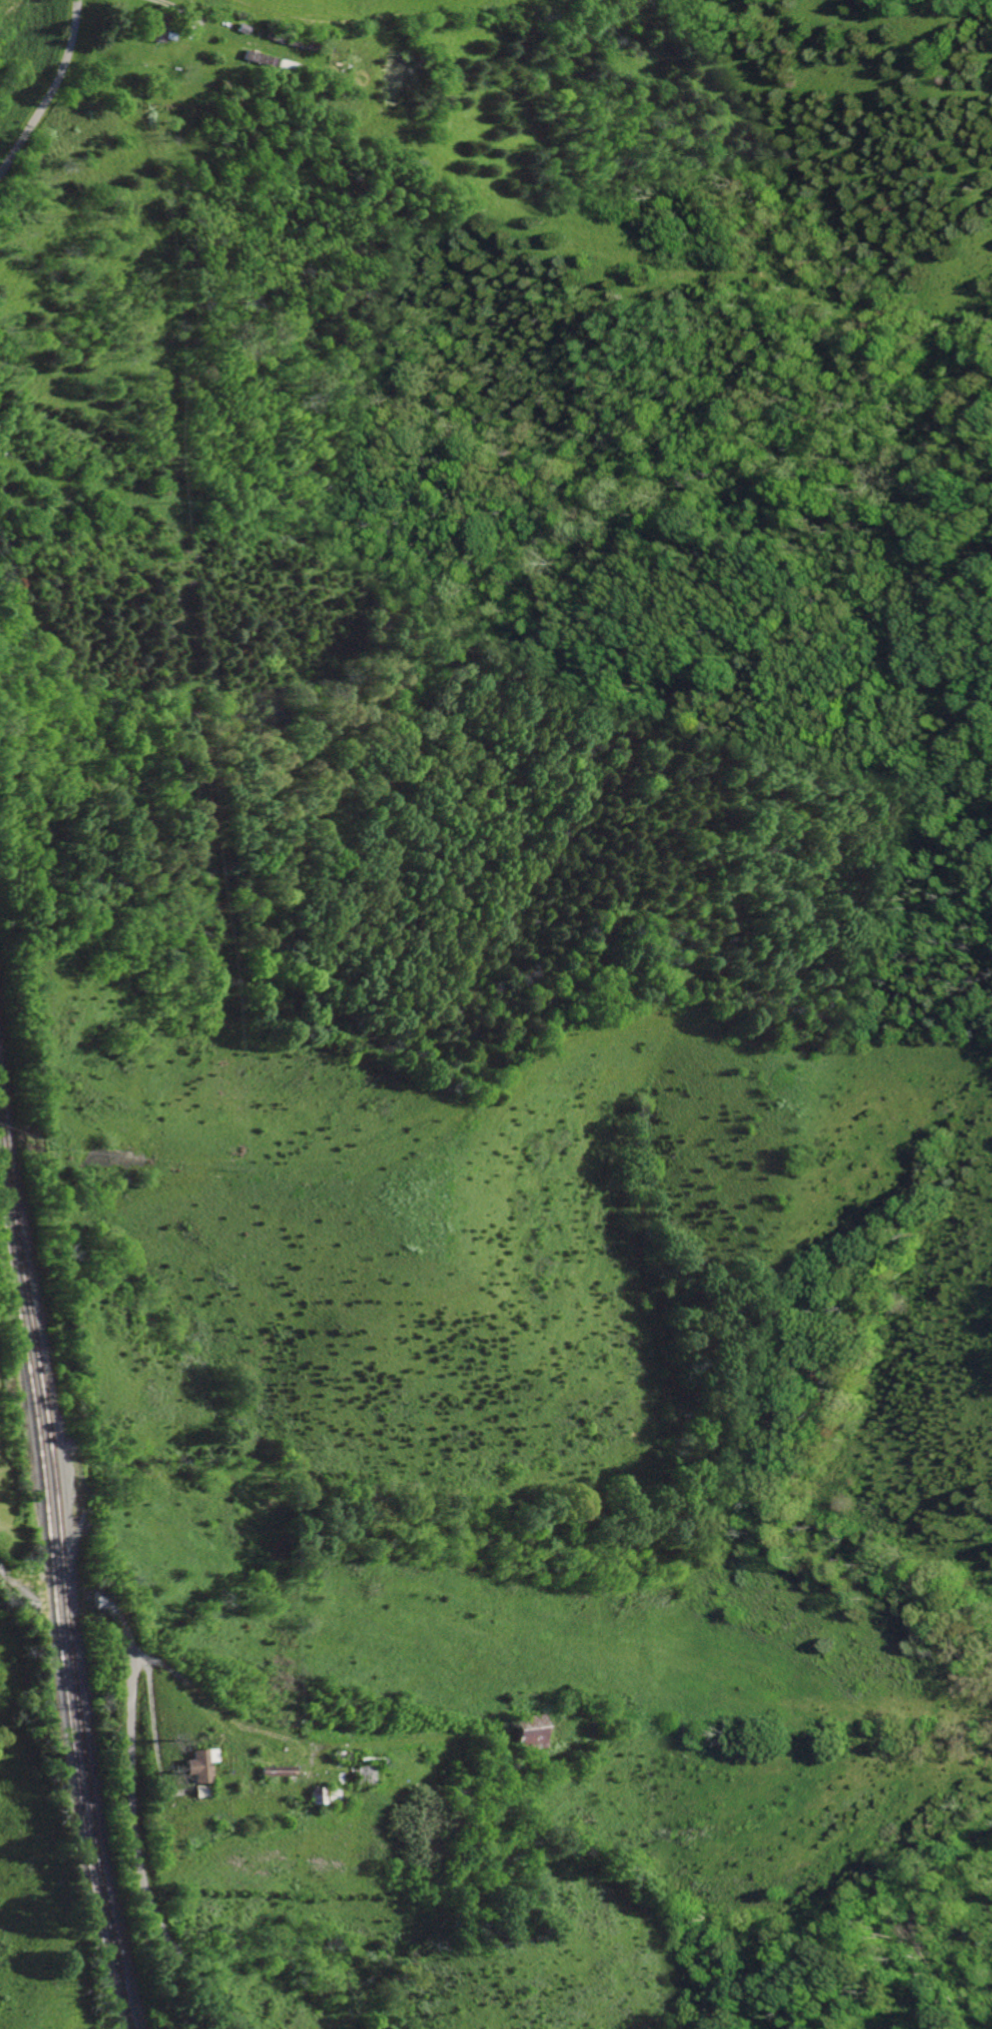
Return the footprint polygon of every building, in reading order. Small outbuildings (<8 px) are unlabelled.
[(143,26),(141,40),(155,41),(157,27),(143,26)] [(507,1718),(509,1750),(537,1748),(534,1716),(507,1718)] [(202,1763),(208,1762),(207,1749),(183,1750),(184,1760),(176,1760),(177,1775),(185,1774),(186,1784),(203,1783),(202,1763)] [(302,1805),(315,1805),(314,1788),(302,1788),(302,1805)]
